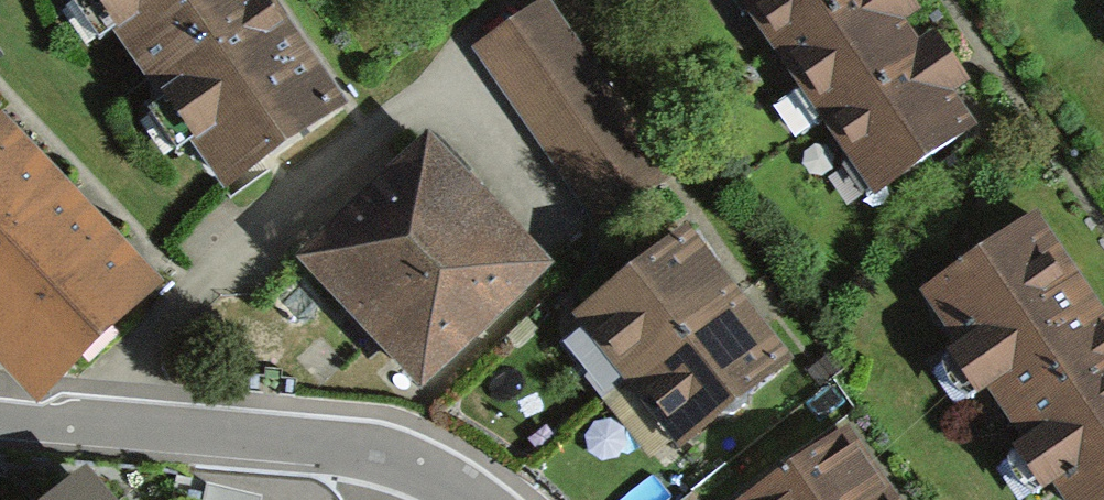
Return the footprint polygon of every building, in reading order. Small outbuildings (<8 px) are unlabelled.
[(216,174),(324,97),(254,0),(90,0),(216,174)] [(874,175),(965,110),(923,51),(887,0),(749,0),(874,175)] [(591,219),(657,172),(535,3),(470,50),(591,219)] [(39,391),(160,275),(110,224),(41,154),(0,112),(0,352),(39,391)] [(300,262),(412,375),(530,258),(418,146),(300,262)] [(920,288),(956,342),(948,347),(979,392),(987,387),(1021,438),(1013,443),(1044,487),(1053,481),(1066,499),(1103,499),(1103,313),(1034,214),(920,288)] [(578,312),(673,437),(774,361),(679,236),(578,312)] [(736,499),(899,499),(879,471),(847,424),(736,499)] [(86,463),(42,499),(117,499),(86,463)]
